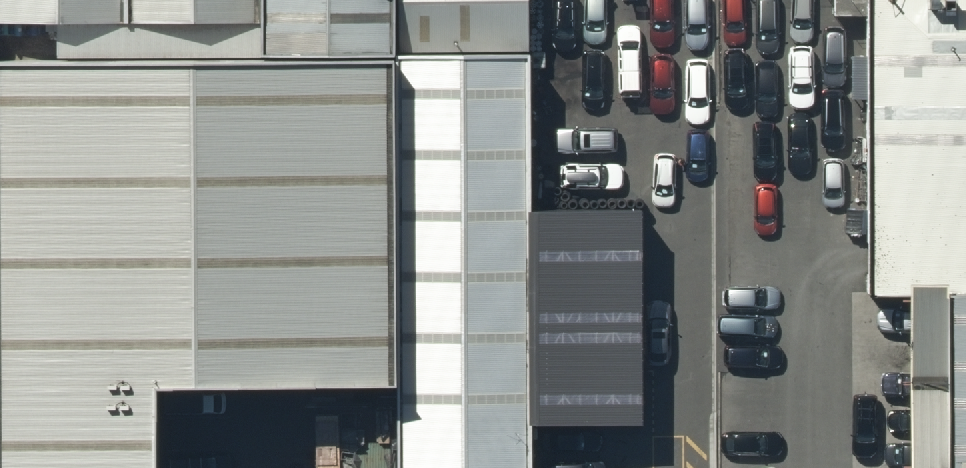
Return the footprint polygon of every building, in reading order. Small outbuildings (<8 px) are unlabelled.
[(242,37),(242,0),(0,0),(0,38),(242,37)] [(257,75),(386,74),(386,0),(257,0),(257,75)] [(395,72),(526,72),(526,0),(395,0),(395,72)] [(875,3),(876,317),(965,316),(965,2),(875,3)] [(395,77),(397,467),(529,467),(528,76),(395,77)] [(0,79),(0,467),(150,467),(149,409),(392,408),(390,77),(0,79)] [(639,165),(549,166),(549,267),(640,267),(639,165)] [(913,321),(913,467),(965,467),(965,320),(913,321)] [(547,338),(547,467),(676,467),(675,337),(547,338)]
